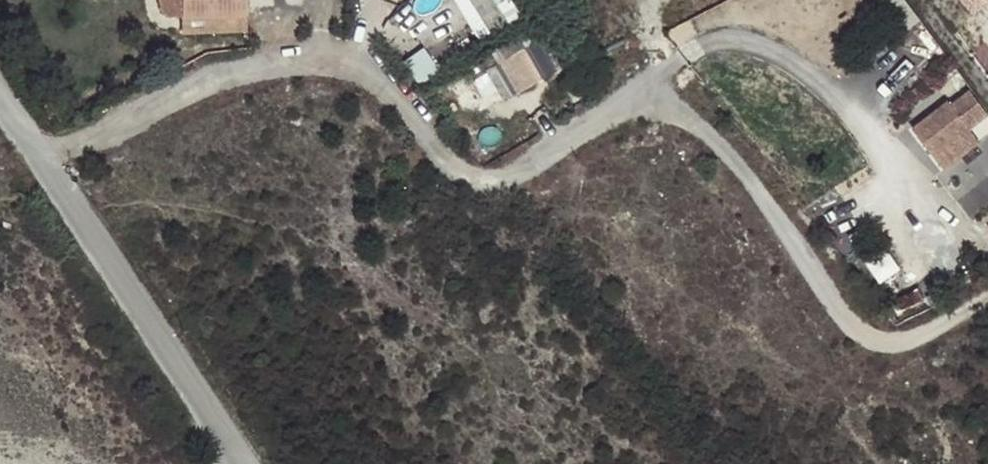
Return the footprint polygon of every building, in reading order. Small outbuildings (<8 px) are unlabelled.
[(159,3),(162,11),(164,15),(168,16),(184,16),(248,14),(247,0),(159,0),(159,3)] [(532,15),(525,0),(462,0),(483,40),(532,15)] [(974,14),(987,2),(987,0),(962,0),(974,14)] [(248,14),(184,16),(184,31),(249,28),(248,14)] [(500,43),(519,91),(563,74),(544,26),(500,43)] [(506,97),(519,93),(508,62),(495,66),(506,97)] [(912,129),(943,169),(979,142),(969,128),(987,114),(971,91),(951,105),(949,101),(912,129)] [(893,248),(873,261),(885,281),(906,268),(893,248)]
